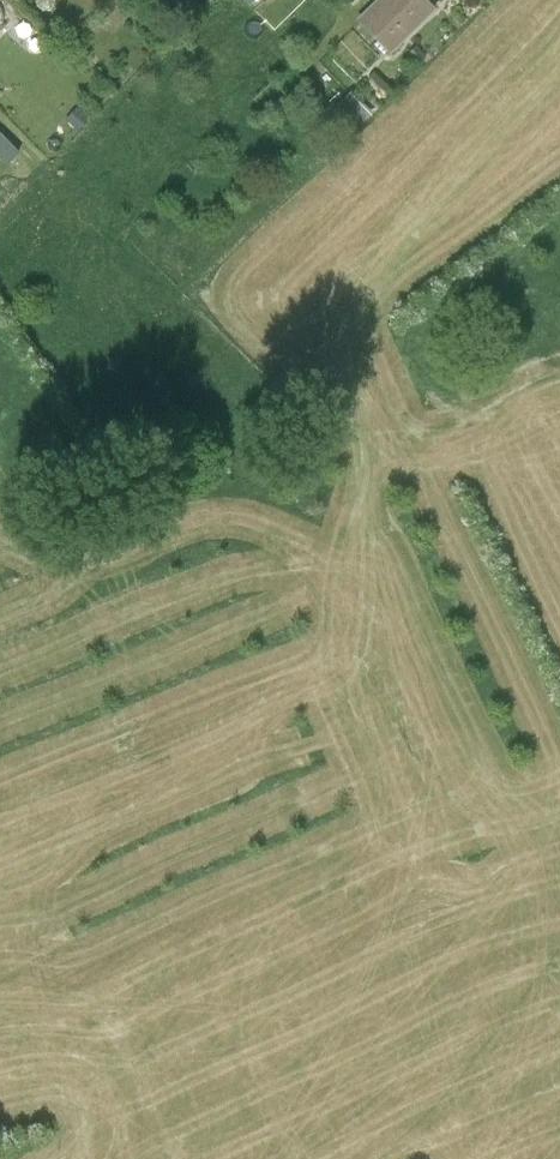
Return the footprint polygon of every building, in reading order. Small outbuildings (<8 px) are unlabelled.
[(429,0),(375,0),(358,17),(390,49),(434,5),(429,0)] [(370,111),(350,90),(337,103),(358,124),(370,111)]
